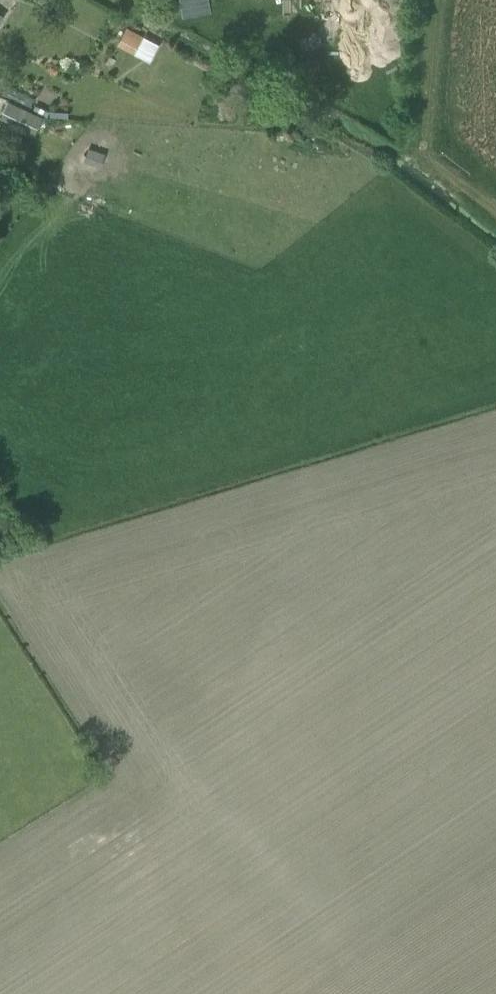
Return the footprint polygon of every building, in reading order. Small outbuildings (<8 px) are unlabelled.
[(116,45),(134,54),(142,36),(125,28),(116,45)] [(33,133),(41,116),(7,101),(0,116),(0,118),(33,133)]
